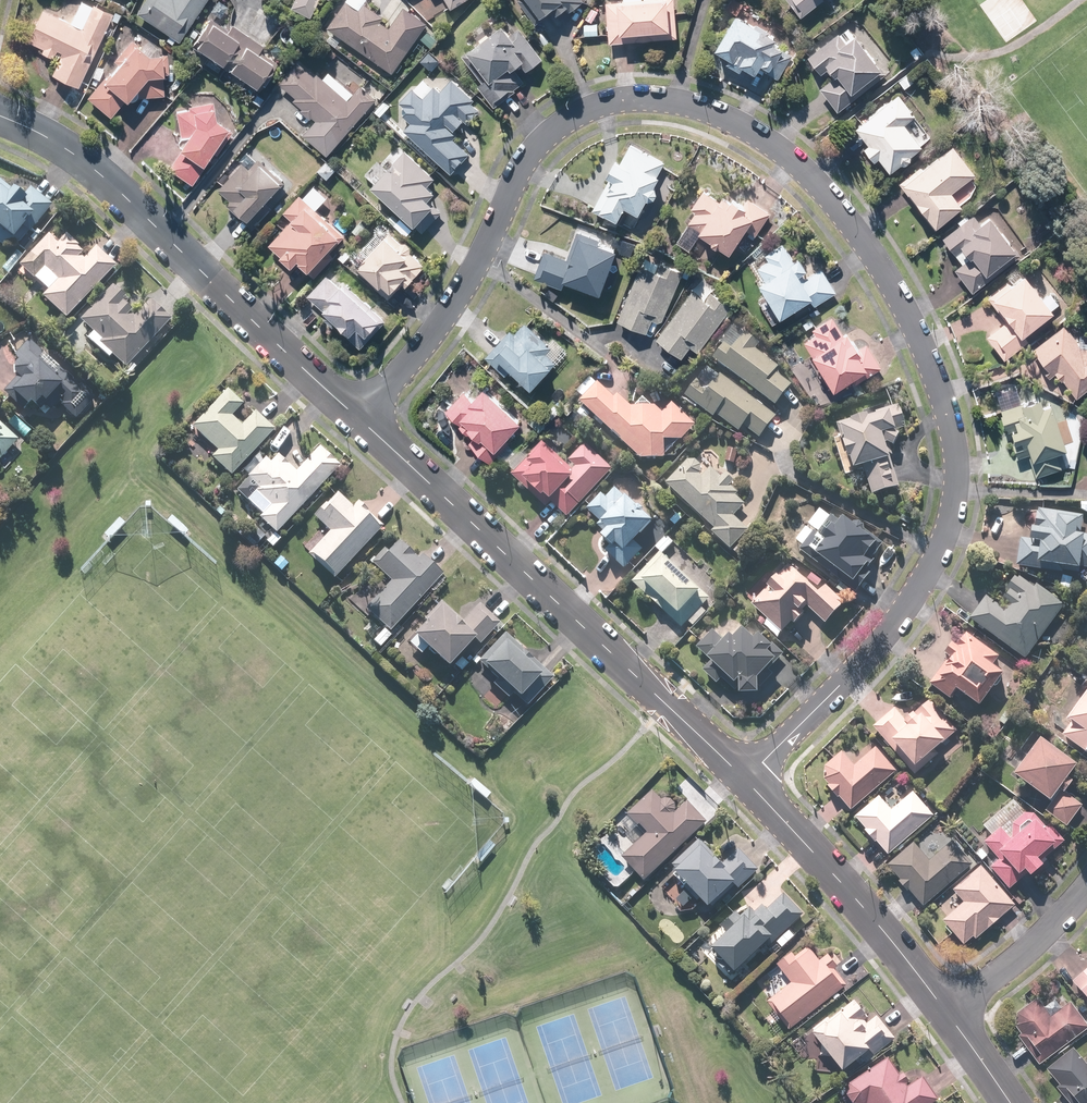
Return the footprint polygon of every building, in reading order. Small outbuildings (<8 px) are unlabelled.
[(134,15),(176,43),(204,0),(143,0),(134,15)] [(289,9),(307,18),(316,0),(294,0),(289,9)] [(326,28),(392,73),(425,24),(402,9),(389,29),(380,23),(383,18),(363,4),(365,0),(345,0),(326,28)] [(424,12),(432,7),(428,0),(418,0),(424,12)] [(449,10),(465,0),(443,0),(449,10)] [(517,2),(534,26),(544,19),(542,16),(550,10),(554,17),(566,8),(569,13),(584,3),(582,0),(520,0),(517,2)] [(608,43),(675,39),(672,0),(622,0),(622,2),(605,3),(608,43)] [(800,18),(823,0),(786,0),(800,18)] [(111,17),(80,2),(68,26),(40,12),(25,41),(41,49),(39,52),(52,58),(55,51),(61,54),(51,75),(76,87),(111,17)] [(713,52),(732,63),(737,54),(742,57),(737,65),(754,75),(758,68),(776,79),(790,56),(771,45),(774,39),(734,16),(713,52)] [(597,21),(582,22),(583,36),(597,36),(597,21)] [(222,34),(208,24),(193,46),(253,88),(269,66),(254,55),(260,46),(229,24),(222,34)] [(514,44),(500,26),(459,56),(480,84),(477,86),(490,104),(509,90),(511,92),(532,76),(510,46),(514,44)] [(883,75),(846,29),(806,60),(817,74),(825,68),(833,79),(819,91),(835,112),(883,75)] [(97,83),(102,69),(95,66),(89,84),(94,87),(85,97),(109,118),(124,100),(129,101),(134,99),(136,94),(134,89),(140,83),(140,98),(161,97),(160,75),(164,75),(164,56),(144,56),(132,44),(112,66),(115,68),(105,79),(103,77),(97,83)] [(328,74),(322,81),(315,74),(312,78),(297,64),(279,83),(296,99),(294,101),(315,120),(302,133),(325,155),(376,101),(360,86),(351,96),(328,74)] [(473,101),(450,80),(439,92),(433,86),(432,88),(422,79),(411,90),(410,89),(398,103),(406,110),(401,115),(410,123),(401,131),(449,174),(468,153),(452,139),(456,135),(453,132),(463,120),(468,125),(480,111),(471,103),(473,101)] [(898,95),(853,126),(866,144),(861,148),(870,161),(875,158),(886,173),(921,148),(904,124),(914,117),(898,95)] [(378,118),(388,106),(382,100),(371,112),(378,118)] [(210,108),(174,113),(178,136),(185,141),(166,169),(190,185),(203,165),(201,164),(224,130),(212,122),(210,108)] [(655,193),(652,186),(657,177),(656,176),(663,163),(648,154),(647,156),(629,146),(618,165),(614,162),(605,179),(609,181),(593,209),(614,222),(623,207),(636,215),(644,201),(651,200),(655,193)] [(974,175),(950,146),(921,170),(919,167),(897,185),(933,229),(960,207),(950,194),(968,179),(974,175)] [(368,188),(400,218),(393,225),(406,237),(412,230),(410,227),(413,224),(422,233),(440,215),(425,201),(433,193),(426,186),(433,179),(403,151),(368,188)] [(281,184),(256,160),(247,169),(241,164),(217,188),(231,201),(227,205),(244,222),(281,184)] [(29,188),(20,198),(0,180),(0,235),(7,241),(12,235),(13,237),(21,228),(27,234),(51,207),(29,188)] [(326,258),(344,239),(315,210),(325,199),(313,187),(301,199),(299,196),(282,213),(291,222),(268,245),(280,256),(278,258),(289,269),(296,262),(313,279),(330,262),(326,258)] [(742,230),(755,238),(770,214),(745,198),(739,207),(722,196),(719,202),(700,191),(688,209),(693,212),(676,240),(688,248),(696,235),(727,254),(742,230)] [(1017,258),(987,217),(978,224),(972,215),(939,239),(960,266),(955,270),(971,292),(1017,258)] [(614,251),(597,245),(598,241),(576,233),(567,260),(542,252),(532,280),(561,289),(562,283),(599,295),(614,251)] [(17,266),(46,293),(41,298),(65,320),(114,266),(94,247),(82,260),(79,257),(81,255),(76,250),(77,248),(64,235),(57,243),(47,234),(17,266)] [(397,244),(390,236),(356,268),(385,299),(402,283),(403,285),(422,267),(421,266),(409,253),(409,249),(405,244),(397,244)] [(797,258),(791,262),(781,244),(763,255),(767,261),(755,268),(763,280),(756,284),(777,318),(808,299),(812,306),(835,291),(820,268),(803,279),(800,275),(805,272),(797,258)] [(615,320),(644,333),(652,317),(660,321),(681,275),(643,258),(615,320)] [(1007,282),(987,297),(1004,320),(984,336),(1003,360),(1027,340),(1023,335),(1051,312),(1049,311),(1058,304),(1059,299),(1054,294),(1048,295),(1041,300),(1022,275),(1009,285),(1007,282)] [(356,343),(377,320),(327,276),(306,299),(356,343)] [(710,292),(714,287),(702,277),(654,339),(679,358),(688,347),(696,353),(731,309),(710,292)] [(135,367),(130,362),(164,325),(144,306),(130,320),(126,315),(129,312),(123,306),(127,301),(110,285),(77,320),(88,330),(85,334),(123,369),(121,371),(126,376),(135,367)] [(811,329),(814,335),(802,342),(830,390),(850,378),(854,383),(879,368),(865,344),(856,349),(846,333),(842,335),(831,317),(811,329)] [(552,339),(546,345),(524,323),(513,334),(511,332),(485,359),(503,376),(509,371),(527,389),(556,361),(553,358),(562,350),(552,339)] [(753,350),(758,345),(734,326),(720,344),(721,345),(711,359),(773,407),(790,386),(773,373),(777,368),(753,350)] [(1063,326),(1022,357),(1042,382),(1054,372),(1075,398),(1086,389),(1086,343),(1081,348),(1063,326)] [(35,417),(25,408),(27,405),(31,409),(39,402),(42,405),(55,392),(64,401),(59,406),(74,421),(94,399),(77,383),(75,386),(27,341),(15,354),(20,358),(8,370),(20,381),(7,395),(21,409),(14,416),(26,427),(35,417)] [(684,398),(711,419),(715,414),(737,432),(741,427),(757,439),(774,417),(707,366),(684,398)] [(579,403),(582,407),(576,413),(590,426),(596,420),(638,460),(663,460),(663,441),(681,441),(695,427),(670,403),(659,414),(642,398),(631,410),(616,396),(613,399),(597,384),(595,386),(588,379),(575,393),(582,400),(579,403)] [(500,451),(496,447),(519,422),(483,387),(452,420),(464,432),(466,430),(474,437),(467,444),(478,455),(471,462),(476,467),(484,459),(488,464),(500,451)] [(229,417),(241,405),(225,390),(190,427),(217,453),(211,459),(230,477),(273,431),(253,412),(239,427),(229,417)] [(1041,407),(1038,397),(998,408),(1004,429),(1009,427),(1012,436),(1006,438),(1011,456),(1027,452),(1034,476),(1063,467),(1058,451),(1063,449),(1050,405),(1041,407)] [(835,424),(839,438),(834,439),(844,475),(862,469),(870,496),(898,488),(890,462),(897,437),(895,431),(904,428),(898,407),(872,414),(870,408),(863,410),(864,416),(835,424)] [(560,429),(549,420),(540,434),(551,442),(560,429)] [(17,442),(0,425),(0,459),(17,442)] [(544,508),(547,504),(563,520),(612,470),(584,443),(564,464),(555,455),(544,454),(540,450),(513,477),(544,508)] [(265,541),(271,547),(279,539),(275,534),(339,466),(319,448),(295,474),(276,456),(268,464),(264,460),(235,490),(246,501),(253,493),(268,507),(258,518),(272,532),(265,541)] [(704,472),(689,458),(664,484),(730,549),(747,532),(731,517),(743,504),(734,496),(736,494),(728,486),(733,481),(724,473),(720,477),(709,467),(704,472)] [(604,498),(600,495),(588,508),(597,516),(594,520),(598,524),(595,528),(603,535),(599,538),(609,547),(604,552),(623,569),(641,548),(634,541),(651,522),(614,488),(604,498)] [(337,494),(314,517),(328,531),(307,553),(331,577),(380,528),(356,504),(351,508),(337,494)] [(796,540),(798,542),(794,547),(853,593),(887,548),(863,529),(864,528),(857,522),(853,527),(842,519),(845,516),(833,507),(827,515),(816,513),(810,520),(811,525),(808,529),(805,527),(796,540)] [(1075,568),(1086,569),(1086,536),(1079,535),(1081,516),(1036,510),(1033,530),(1026,529),(1025,542),(1019,542),(1016,568),(1074,575),(1075,568)] [(188,531),(170,516),(164,524),(181,539),(188,531)] [(108,543),(126,525),(119,519),(102,537),(108,543)] [(393,537),(369,563),(389,581),(363,609),(388,632),(441,574),(420,555),(417,559),(393,537)] [(679,630),(687,622),(691,627),(705,613),(700,608),(708,600),(667,560),(669,558),(663,552),(672,543),(665,537),(654,549),(659,554),(631,583),(679,630)] [(271,566),(279,573),(288,565),(280,557),(271,566)] [(811,574),(803,582),(787,567),(750,604),(780,633),(789,623),(791,625),(803,613),(801,612),(805,607),(823,624),(842,604),(825,587),(817,596),(811,590),(819,581),(811,574)] [(1019,578),(1009,579),(1001,590),(1005,593),(999,600),(1005,604),(1001,610),(983,597),(967,618),(1023,659),(1062,605),(1034,585),(1032,588),(1019,578)] [(498,624),(477,605),(457,625),(437,607),(409,636),(445,670),(472,641),(477,646),(498,624)] [(754,695),(755,680),(772,662),(764,653),(769,648),(757,635),(751,641),(740,630),(730,640),(726,636),(721,641),(710,631),(694,648),(710,663),(702,670),(715,683),(720,678),(734,692),(736,689),(739,692),(739,695),(754,695)] [(390,638),(383,631),(372,642),(378,648),(390,638)] [(478,661),(498,680),(492,686),(506,699),(511,693),(527,706),(552,679),(504,634),(478,661)] [(990,665),(996,658),(968,634),(957,647),(951,642),(945,649),(951,654),(927,683),(947,699),(953,691),(975,709),(1003,676),(990,665)] [(1064,719),(1070,723),(1060,737),(1082,754),(1085,749),(1086,751),(1086,688),(1064,719)] [(903,720),(894,709),(872,726),(913,775),(937,755),(933,750),(955,732),(928,699),(903,720)] [(1048,804),(1043,810),(1064,826),(1080,806),(1062,792),(1071,781),(1065,776),(1072,766),(1038,739),(1010,774),(1045,801),(1048,804)] [(815,773),(831,794),(834,791),(849,809),(895,771),(875,747),(851,767),(839,753),(815,773)] [(629,834),(638,826),(646,834),(621,859),(642,881),(705,821),(687,802),(675,814),(675,805),(669,800),(662,800),(652,790),(627,814),(628,815),(619,823),(629,834)] [(890,811),(877,796),(853,817),(886,855),(932,815),(912,792),(890,811)] [(1007,890),(1024,874),(1027,878),(1047,859),(1044,856),(1063,839),(1049,824),(1045,827),(1033,814),(1024,813),(1012,800),(983,826),(990,834),(981,842),(997,860),(987,868),(1007,890)] [(721,865),(710,854),(711,853),(700,839),(671,865),(675,869),(673,871),(705,907),(732,883),(736,887),(755,870),(738,850),(721,865)] [(927,861),(912,843),(887,863),(921,905),(971,864),(952,841),(927,861)] [(978,866),(952,890),(963,902),(942,922),(962,944),(971,936),(974,940),(1013,905),(978,866)] [(709,949),(732,972),(763,943),(766,947),(802,914),(783,894),(765,910),(761,906),(754,913),(748,907),(738,916),(741,919),(709,949)] [(793,957),(790,953),(775,964),(790,984),(766,1002),(787,1030),(846,986),(834,970),(836,968),(826,955),(818,961),(807,947),(793,957)] [(1086,1001),(1086,967),(1070,982),(1086,1001)] [(1086,1025),(1067,1001),(1050,1015),(1037,999),(1009,1022),(1021,1037),(1017,1040),(1038,1066),(1086,1025)] [(868,1021),(851,1002),(830,1019),(827,1016),(807,1033),(841,1071),(867,1049),(872,1056),(893,1037),(875,1016),(868,1021)] [(1070,1049),(1046,1070),(1060,1086),(1055,1090),(1067,1102),(1086,1102),(1086,1067),(1070,1049)] [(937,1097),(921,1075),(910,1083),(902,1072),(899,1074),(885,1055),(845,1085),(848,1089),(845,1098),(848,1102),(929,1102),(937,1097)]
